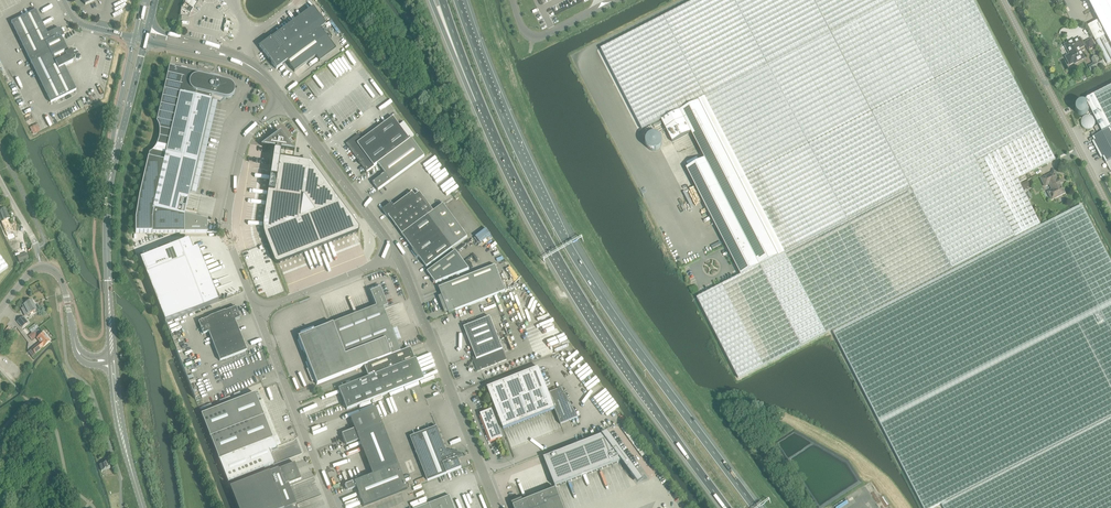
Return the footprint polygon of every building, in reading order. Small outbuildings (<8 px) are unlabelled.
[(661,120),(672,143),(691,133),(704,159),(686,169),(741,274),(740,275),(697,298),(738,379),(1040,223),(1017,179),(1055,160),(973,0),(696,0),(600,49),(642,130),(661,120)] [(1096,41),(1106,36),(1110,44),(1110,0),(1088,0),(1099,21),(1088,26),(1096,41)] [(313,7),(302,15),(315,32),(320,28),(320,29),(326,25),(313,7)] [(11,23),(31,63),(65,46),(62,38),(65,37),(62,32),(61,32),(61,30),(58,29),(58,31),(57,30),(47,35),(36,11),(11,23)] [(291,23),(300,35),(304,40),(315,32),(302,15),(291,23)] [(291,23),(281,31),(290,43),(300,35),(291,23)] [(336,50),(320,29),(320,28),(315,32),(304,40),(300,35),(290,43),(279,50),(268,59),(276,70),(287,62),(294,72),(316,57),(319,62),(336,50)] [(281,31),(270,39),(274,44),(279,50),(290,43),(281,31)] [(259,47),(263,52),(274,44),(270,39),(270,38),(259,47)] [(1074,40),(1065,45),(1070,55),(1067,56),(1069,60),(1067,61),(1070,65),(1074,63),(1074,64),(1084,59),(1079,49),(1084,46),(1080,38),(1075,41),(1074,40)] [(1096,47),(1092,38),(1084,43),(1088,51),(1096,47)] [(274,44),(263,52),(268,59),(279,50),(274,44)] [(69,53),(65,46),(31,63),(51,103),(76,91),(65,67),(73,63),(73,62),(74,62),(75,59),(74,59),(75,57),(72,51),(69,53)] [(1105,65),(1102,59),(1088,67),(1091,72),(1105,65)] [(168,67),(156,122),(158,126),(159,130),(159,135),(159,139),(157,143),(155,147),(152,151),(149,153),(139,198),(135,220),(135,233),(207,232),(207,220),(203,220),(185,215),(185,213),(211,100),(220,102),(223,99),(224,99),(227,99),(229,99),(231,98),(233,96),(234,94),(235,92),(234,90),(234,87),(232,86),(230,84),(228,83),(220,81),(221,78),(168,67)] [(1087,101),(1103,133),(1093,138),(1095,141),(1092,142),(1094,145),(1101,159),(1104,158),(1106,163),(1110,171),(1110,170),(1110,88),(1087,101)] [(1074,108),(1074,109),(1074,110),(1075,112),(1075,113),(1076,114),(1077,115),(1078,115),(1079,116),(1080,116),(1082,116),(1083,116),(1084,115),(1085,114),(1086,113),(1087,112),(1087,111),(1087,110),(1087,108),(1087,107),(1086,106),(1086,105),(1085,104),(1084,103),(1083,103),(1081,103),(1080,103),(1078,103),(1077,103),(1076,104),(1075,105),(1075,107),(1074,108)] [(1094,118),(1093,118),(1092,117),(1091,116),(1090,116),(1089,116),(1088,116),(1087,116),(1086,116),(1085,117),(1084,117),(1083,118),(1082,119),(1082,120),(1081,121),(1081,123),(1081,124),(1082,125),(1082,126),(1083,127),(1084,128),(1085,128),(1086,129),(1087,129),(1088,130),(1089,129),(1090,129),(1092,129),(1093,128),(1093,127),(1094,126),(1095,125),(1095,124),(1095,123),(1095,122),(1095,121),(1095,120),(1094,118)] [(348,143),(346,144),(359,162),(358,163),(360,165),(361,164),(367,172),(374,167),(378,164),(410,140),(414,136),(409,129),(404,122),(399,126),(393,118),(362,141),(358,135),(348,143)] [(261,146),(273,148),(276,148),(276,151),(275,151),(274,151),(274,152),(272,165),(263,222),(263,227),(263,232),(265,238),(274,262),(275,262),(275,263),(276,263),(277,264),(278,264),(279,263),(357,233),(358,232),(358,231),(359,230),(359,229),(359,228),(358,228),(314,167),(311,164),(311,163),(310,163),(309,163),(302,161),(280,158),(281,153),(280,152),(280,151),(279,151),(280,149),(282,149),(294,151),(283,135),(280,132),(277,134),(261,146)] [(661,138),(660,137),(659,136),(658,135),(656,135),(655,134),(653,134),(652,134),(651,135),(649,136),(648,136),(647,137),(646,139),(646,140),(645,141),(645,143),(645,144),(646,146),(646,147),(647,148),(648,149),(649,150),(651,151),(652,151),(654,151),(655,151),(656,151),(658,150),(659,150),(660,149),(661,147),(662,146),(662,145),(662,143),(662,142),(662,140),(662,139),(661,138)] [(386,174),(373,183),(378,191),(425,156),(412,139),(410,140),(378,164),(386,174)] [(1065,193),(1060,185),(1062,184),(1060,180),(1058,181),(1054,173),(1042,180),(1045,187),(1049,185),(1052,191),(1048,193),(1052,200),(1057,197),(1057,198),(1062,195),(1062,194),(1065,193)] [(1028,181),(1020,185),(1023,190),(1030,186),(1028,181)] [(391,204),(383,211),(387,217),(388,217),(389,217),(402,235),(429,215),(429,216),(429,215),(434,212),(420,193),(415,197),(413,193),(394,207),(391,204)] [(429,215),(402,235),(413,250),(413,251),(418,258),(419,258),(427,268),(453,248),(468,237),(443,205),(434,212),(429,215),(429,216),(429,215)] [(833,332),(923,507),(933,507),(1110,417),(1110,264),(1081,205),(1054,219),(845,326),(833,332)] [(7,213),(0,216),(0,220),(5,231),(4,232),(6,237),(8,236),(9,240),(14,237),(12,234),(9,229),(8,230),(4,221),(10,219),(7,213)] [(219,302),(198,249),(193,251),(189,240),(140,260),(165,323),(219,302)] [(469,270),(456,252),(427,273),(433,280),(433,281),(434,284),(435,283),(436,284),(469,270)] [(20,263),(30,259),(27,253),(17,256),(20,263)] [(505,292),(495,266),(439,288),(443,298),(441,298),(443,304),(442,304),(443,307),(444,307),(446,312),(448,311),(449,314),(505,292)] [(317,385),(364,367),(400,352),(383,308),(387,307),(380,288),(370,292),(371,296),(370,296),(374,308),(298,337),(317,385)] [(37,311),(34,305),(31,300),(22,305),(23,308),(21,309),(25,317),(37,311)] [(220,361),(247,351),(235,321),(240,318),(236,307),(225,312),(225,311),(209,317),(209,318),(198,322),(203,335),(208,333),(220,361)] [(28,323),(23,317),(17,322),(22,328),(28,323)] [(481,370),(507,360),(490,318),(464,328),(475,358),(474,358),(473,360),(478,372),(481,370)] [(29,335),(33,341),(40,335),(36,329),(39,327),(36,323),(29,329),(32,333),(29,335)] [(39,343),(32,349),(36,354),(43,347),(44,347),(50,342),(43,334),(42,334),(36,339),(39,343)] [(364,367),(368,378),(414,360),(410,348),(400,352),(364,367)] [(415,359),(414,360),(368,378),(338,389),(346,410),(423,380),(415,359)] [(492,410),(481,415),(482,418),(483,418),(490,435),(496,433),(498,438),(502,436),(499,429),(503,428),(503,430),(555,410),(561,425),(573,420),(578,418),(562,389),(549,394),(539,368),(487,389),(496,411),(493,412),(492,410)] [(255,394),(201,415),(219,461),(228,483),(273,465),(268,451),(276,448),(273,439),(255,394)] [(341,437),(343,440),(382,425),(375,408),(350,418),(354,430),(342,435),(342,436),(341,437)] [(942,505),(943,507),(1110,507),(1110,418),(942,505)] [(359,441),(372,475),(398,465),(382,425),(343,440),(344,444),(345,444),(346,446),(359,441)] [(410,438),(423,469),(428,482),(461,468),(458,459),(463,457),(462,454),(447,451),(437,427),(410,438)] [(608,433),(544,458),(555,487),(621,461),(633,477),(639,475),(608,433)] [(639,442),(636,438),(631,442),(634,446),(639,442)] [(112,474),(108,462),(99,465),(101,471),(102,471),(104,477),(112,474)] [(230,489),(237,507),(289,507),(291,507),(296,505),(289,487),(288,485),(301,480),(294,463),(230,489)] [(407,490),(398,465),(372,475),(345,486),(344,486),(346,490),(347,490),(347,491),(356,488),(363,507),(407,490)] [(512,503),(514,507),(563,507),(556,490),(524,502),(522,499),(512,503)] [(420,507),(454,507),(450,496),(420,507)]
